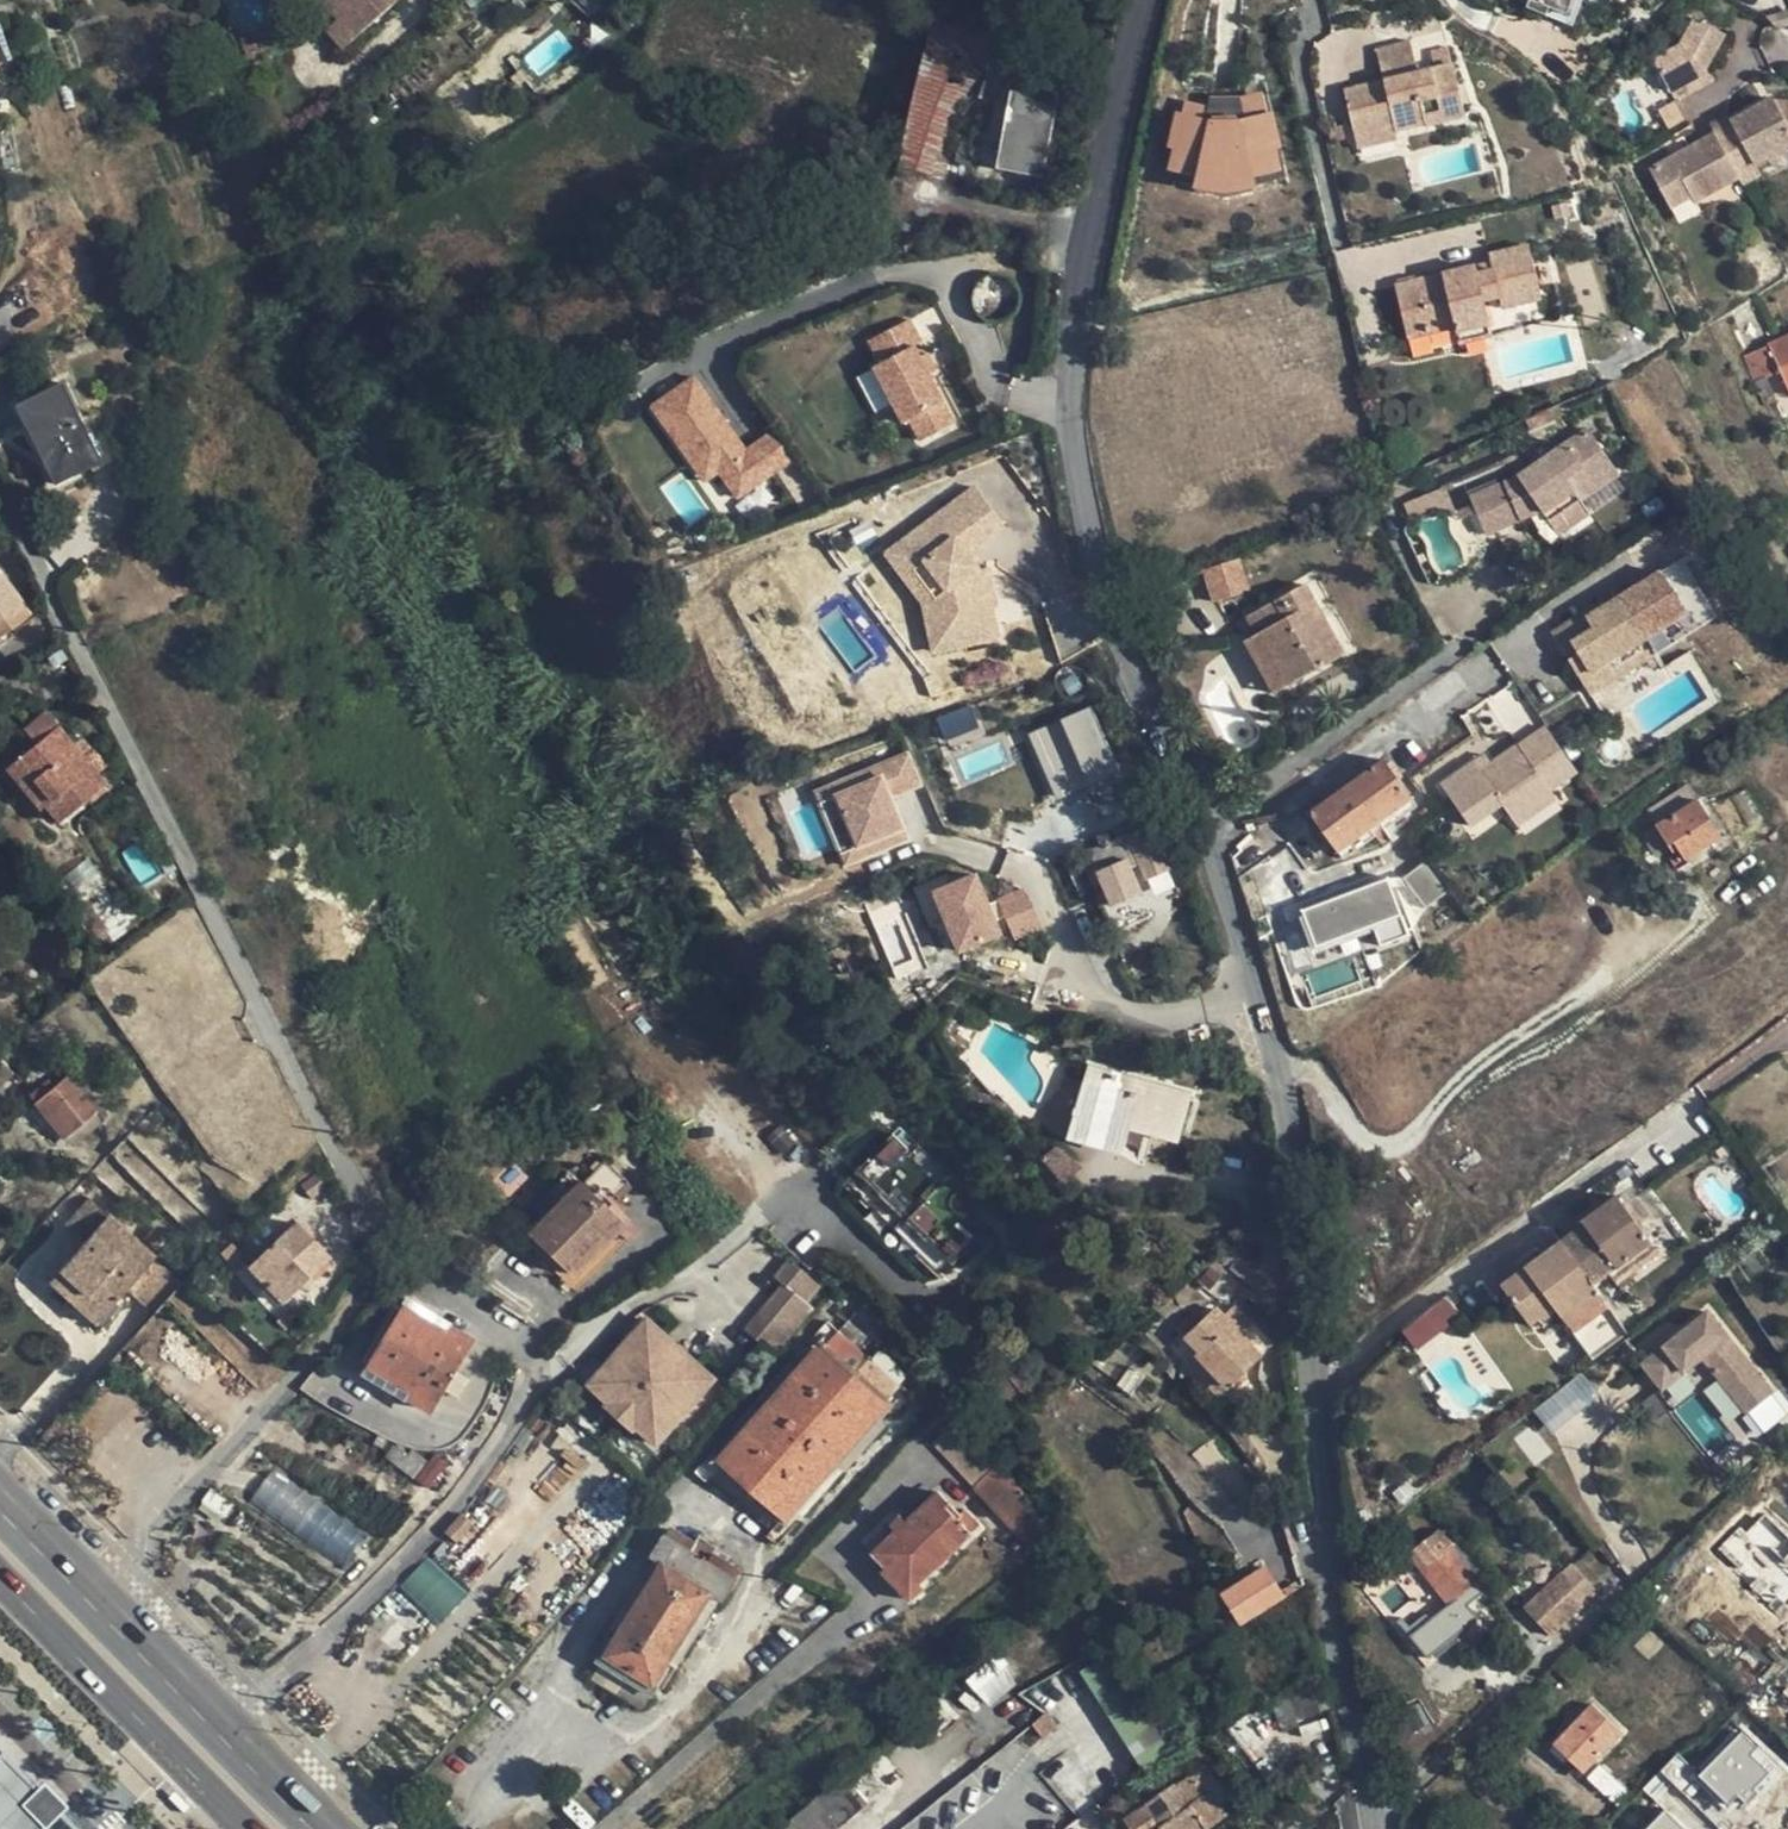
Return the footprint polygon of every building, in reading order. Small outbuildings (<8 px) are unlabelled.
[(337,19),(354,39),(398,0),(325,0),(322,3),(337,19)] [(1085,0),(1064,0),(1061,7),(1072,12),(1085,0)] [(1094,0),(1085,0),(1072,12),(1085,18),(1094,0)] [(1524,9),(1545,17),(1548,9),(1567,16),(1574,0),(1528,0),(1524,9)] [(85,1),(71,5),(78,21),(90,17),(85,1)] [(1668,92),(1706,72),(1703,67),(1721,33),(1695,18),(1678,46),(1652,61),(1668,92)] [(341,50),(354,39),(337,19),(325,30),(341,50)] [(998,41),(933,19),(899,165),(946,180),(998,41)] [(238,39),(244,56),(269,47),(280,23),(238,39)] [(0,31),(0,58),(9,55),(0,31)] [(1418,72),(1412,45),(1378,53),(1384,84),(1345,95),(1358,149),(1394,140),(1393,133),(1423,125),(1424,128),(1466,118),(1453,63),(1435,68),(1418,72)] [(1431,49),(1435,68),(1453,63),(1448,45),(1431,49)] [(1071,73),(1019,63),(1016,63),(996,167),(1042,176),(1056,108),(1065,108),(1071,73)] [(1710,79),(1706,72),(1668,92),(1672,100),(1710,79)] [(1253,176),(1284,169),(1267,88),(1161,109),(1175,174),(1191,171),(1196,197),(1255,185),(1253,176)] [(1672,100),(1668,92),(1640,107),(1657,140),(1686,125),(1672,100)] [(1669,208),(1692,196),(1694,201),(1737,177),(1741,184),(1760,173),(1755,164),(1787,146),(1787,103),(1776,102),(1772,97),(1731,118),(1728,113),(1709,124),(1713,133),(1688,146),(1682,136),(1669,143),(1674,154),(1648,168),(1669,208)] [(1338,126),(1326,130),(1329,142),(1341,138),(1338,126)] [(1697,206),(1694,201),(1692,196),(1669,208),(1674,217),(1697,206)] [(1501,309),(1542,299),(1529,248),(1488,259),(1489,266),(1492,273),(1478,277),(1476,269),(1394,289),(1407,341),(1431,336),(1429,326),(1451,321),(1454,330),(1457,344),(1491,335),(1484,302),(1497,299),(1501,309)] [(1489,266),(1476,269),(1478,277),(1492,273),(1489,266)] [(871,363),(872,367),(898,421),(904,418),(915,440),(953,422),(943,400),(945,400),(931,370),(936,368),(928,351),(923,353),(917,342),(924,338),(913,315),(868,336),(879,359),(871,363)] [(1431,336),(1454,330),(1451,321),(1429,326),(1431,336)] [(1747,355),(1757,381),(1768,377),(1782,371),(1787,386),(1787,338),(1747,355)] [(890,405),(872,367),(858,374),(876,411),(890,405)] [(736,497),(794,456),(774,429),(744,450),(693,376),(651,405),(688,458),(702,448),(718,470),(736,497)] [(1778,402),(1768,377),(1757,381),(1766,407),(1778,402)] [(60,380),(14,404),(53,483),(100,461),(60,380)] [(1538,510),(1547,522),(1578,500),(1618,473),(1588,429),(1521,473),(1514,458),(1442,489),(1454,517),(1473,510),(1482,533),(1538,510)] [(704,480),(718,470),(702,448),(688,458),(704,480)] [(984,495),(907,538),(920,562),(911,567),(929,600),(939,650),(992,639),(986,610),(981,611),(973,571),(967,560),(1007,537),(984,495)] [(1588,515),(1578,500),(1547,522),(1557,536),(1588,515)] [(181,547),(198,542),(196,533),(194,525),(177,530),(181,547)] [(907,538),(887,549),(918,604),(928,652),(939,650),(929,600),(911,567),(920,562),(907,538)] [(1234,558),(1203,569),(1213,597),(1244,587),(1234,558)] [(1583,615),(1552,634),(1550,636),(1561,653),(1571,647),(1589,676),(1610,662),(1613,667),(1647,645),(1644,641),(1706,602),(1680,561),(1587,620),(1583,615)] [(982,569),(973,571),(981,611),(990,609),(982,569)] [(29,614),(0,574),(0,635),(29,614)] [(1250,617),(1260,636),(1288,688),(1342,658),(1304,588),(1250,617)] [(1589,676),(1577,657),(1567,663),(1589,697),(1716,617),(1706,602),(1644,641),(1647,645),(1613,667),(1610,662),(1589,676)] [(1272,696),(1288,688),(1260,636),(1244,645),(1272,696)] [(1130,722),(1099,655),(1036,684),(1037,686),(1045,682),(1076,747),(1130,722)] [(34,743),(14,761),(3,768),(37,809),(43,806),(57,822),(104,784),(83,758),(72,743),(46,710),(23,729),(34,743)] [(1543,726),(1490,765),(1483,755),(1440,786),(1469,826),(1498,805),(1515,828),(1554,800),(1549,793),(1576,773),(1543,726)] [(3,745),(14,761),(34,743),(23,729),(3,745)] [(81,737),(72,743),(83,758),(92,750),(81,737)] [(909,753),(828,788),(838,812),(844,810),(864,859),(913,838),(895,796),(922,785),(909,753)] [(1383,764),(1311,815),(1338,853),(1410,803),(1383,764)] [(1697,800),(1685,779),(1643,806),(1655,825),(1697,800)] [(838,812),(828,788),(817,793),(848,866),(864,859),(844,810),(838,812)] [(1697,800),(1655,825),(1668,846),(1674,843),(1679,850),(1685,861),(1723,838),(1699,799),(1697,800)] [(1112,903),(1140,890),(1129,864),(1139,860),(1147,878),(1169,868),(1150,824),(1111,841),(1107,831),(1102,834),(1106,843),(1089,850),(1112,903)] [(1672,854),(1679,850),(1674,843),(1668,846),(1672,854)] [(1429,860),(1404,879),(1427,909),(1452,891),(1429,860)] [(935,891),(949,885),(945,874),(913,888),(927,922),(944,914),(935,891)] [(976,874),(949,885),(935,891),(944,914),(959,950),(1001,933),(976,874)] [(1388,878),(1303,909),(1316,946),(1373,925),(1381,945),(1409,934),(1388,878)] [(1015,937),(1042,925),(1029,896),(1023,888),(998,899),(1015,937)] [(14,1072),(3,1060),(0,1063),(0,1079),(3,1082),(14,1072)] [(1189,1095),(1133,1079),(1090,1067),(1071,1130),(1099,1138),(1125,1146),(1126,1143),(1130,1127),(1147,1131),(1178,1140),(1189,1095)] [(64,1140),(94,1114),(65,1078),(54,1088),(35,1105),(64,1140)] [(27,1096),(35,1105),(54,1088),(47,1079),(27,1096)] [(101,1122),(94,1114),(64,1140),(71,1148),(101,1122)] [(1142,1148),(1147,1131),(1130,1127),(1126,1143),(1142,1148)] [(903,1131),(869,1164),(962,1262),(997,1229),(979,1210),(921,1150),(903,1131)] [(929,1142),(921,1150),(979,1210),(987,1203),(929,1142)] [(1062,1183),(1081,1165),(1063,1147),(1057,1153),(1051,1149),(1040,1159),(1062,1183)] [(606,1159),(582,1182),(553,1213),(533,1232),(577,1276),(616,1236),(631,1220),(611,1200),(629,1182),(606,1159)] [(962,1262),(869,1164),(853,1180),(877,1205),(880,1202),(925,1249),(922,1252),(946,1277),(962,1262)] [(312,1199),(335,1180),(323,1167),(301,1185),(312,1199)] [(539,1198),(553,1213),(582,1182),(569,1168),(539,1198)] [(1562,1316),(1599,1289),(1595,1284),(1610,1274),(1653,1241),(1619,1198),(1585,1222),(1586,1226),(1503,1287),(1531,1324),(1555,1307),(1562,1316)] [(64,1228),(84,1247),(108,1223),(87,1203),(64,1228)] [(643,1231),(631,1220),(616,1236),(627,1248),(643,1231)] [(108,1223),(84,1247),(61,1272),(105,1314),(119,1298),(125,1294),(151,1319),(177,1290),(108,1223)] [(301,1285),(311,1276),(329,1258),(298,1224),(248,1270),(280,1306),(301,1285)] [(149,1253),(158,1245),(148,1234),(140,1243),(149,1253)] [(1616,1281),(1659,1249),(1653,1241),(1610,1274),(1616,1281)] [(229,1267),(238,1259),(228,1249),(219,1256),(229,1267)] [(804,1307),(817,1293),(786,1265),(771,1281),(779,1289),(740,1334),(768,1359),(810,1312),(804,1307)] [(101,1331),(111,1320),(105,1314),(61,1272),(51,1283),(101,1331)] [(316,1282),(311,1276),(301,1285),(306,1291),(316,1282)] [(1570,1326),(1607,1299),(1599,1289),(1562,1316),(1570,1326)] [(1413,1349),(1460,1318),(1447,1297),(1400,1328),(1413,1349)] [(126,1306),(119,1298),(105,1314),(111,1320),(126,1306)] [(474,1341),(455,1329),(451,1335),(406,1309),(370,1366),(415,1394),(412,1399),(431,1412),(444,1391),(459,1399),(470,1379),(456,1372),(474,1341)] [(1227,1388),(1259,1357),(1214,1309),(1186,1336),(1200,1352),(1197,1355),(1227,1388)] [(1706,1315),(1643,1369),(1665,1394),(1685,1376),(1732,1430),(1774,1393),(1706,1315)] [(819,1344),(724,1454),(720,1459),(787,1518),(790,1514),(794,1509),(803,1516),(883,1425),(875,1418),(882,1411),(890,1419),(910,1395),(882,1370),(880,1371),(854,1348),(854,1345),(829,1322),(813,1338),(819,1344)] [(708,1385),(689,1369),(674,1387),(642,1362),(658,1342),(641,1328),(584,1393),(603,1409),(608,1405),(622,1416),(635,1427),(631,1434),(651,1449),(708,1385)] [(1524,1340),(1511,1350),(1520,1361),(1533,1352),(1524,1340)] [(689,1369),(658,1342),(642,1362),(674,1387),(689,1369)] [(1131,1395),(1145,1376),(1130,1365),(1117,1385),(1131,1395)] [(1579,1373),(1534,1411),(1553,1433),(1598,1395),(1579,1373)] [(1732,1430),(1750,1450),(1787,1417),(1787,1409),(1774,1393),(1732,1430)] [(612,1428),(622,1416),(608,1405),(603,1409),(599,1415),(612,1428)] [(625,1440),(631,1434),(635,1427),(622,1416),(612,1428),(625,1440)] [(417,1479),(428,1463),(412,1451),(405,1458),(392,1447),(388,1453),(397,1460),(395,1463),(417,1479)] [(799,1522),(790,1514),(787,1518),(720,1459),(724,1454),(716,1447),(694,1472),(705,1482),(713,1474),(774,1527),(767,1535),(778,1545),(799,1522)] [(1750,1486),(1787,1523),(1787,1453),(1786,1451),(1750,1486)] [(435,1456),(428,1463),(417,1479),(430,1489),(447,1465),(435,1456)] [(235,1506),(249,1516),(342,1581),(373,1537),(266,1462),(235,1506)] [(938,1492),(906,1522),(896,1532),(874,1554),(885,1567),(894,1558),(919,1583),(980,1524),(966,1510),(961,1514),(938,1492)] [(228,1525),(236,1511),(220,1499),(211,1513),(228,1525)] [(1699,1544),(1787,1633),(1787,1554),(1738,1505),(1699,1544)] [(449,1543),(466,1525),(454,1513),(437,1533),(449,1543)] [(889,1525),(896,1532),(906,1522),(900,1515),(889,1525)] [(677,1541),(683,1532),(673,1525),(666,1535),(663,1533),(648,1557),(655,1561),(662,1565),(677,1541)] [(1444,1536),(1440,1531),(1413,1554),(1424,1568),(1439,1587),(1453,1604),(1480,1581),(1453,1547),(1459,1542),(1450,1531),(1444,1536)] [(696,1541),(683,1532),(677,1541),(724,1572),(730,1562),(715,1552),(717,1548),(699,1536),(696,1541)] [(674,1652),(692,1623),(709,1595),(724,1572),(677,1541),(662,1565),(658,1572),(638,1603),(629,1618),(621,1630),(617,1636),(613,1633),(595,1662),(612,1673),(602,1690),(627,1705),(637,1689),(651,1698),(669,1669),(665,1666),(674,1652)] [(1635,1593),(1787,1743),(1787,1644),(1685,1543),(1635,1593)] [(399,1587),(438,1624),(467,1593),(427,1556),(399,1587)] [(924,1588),(919,1583),(894,1558),(885,1567),(881,1571),(910,1601),(924,1588)] [(662,1565),(655,1561),(651,1567),(658,1572),(662,1565)] [(742,1569),(730,1562),(724,1572),(709,1595),(719,1602),(722,1604),(737,1580),(737,1578),(742,1569)] [(647,1565),(628,1596),(638,1603),(658,1572),(651,1567),(647,1565)] [(1223,1592),(1244,1625),(1285,1598),(1263,1565),(1223,1592)] [(1439,1587),(1424,1568),(1415,1575),(1430,1595),(1439,1587)] [(1489,1596),(1498,1606),(1517,1590),(1508,1580),(1489,1596)] [(1573,1615),(1580,1609),(1589,1601),(1573,1582),(1556,1595),(1560,1599),(1573,1615)] [(1539,1617),(1517,1590),(1498,1606),(1533,1648),(1552,1633),(1539,1617)] [(703,1629),(719,1602),(709,1595),(692,1623),(703,1629)] [(638,1603),(628,1596),(618,1611),(629,1618),(638,1603)] [(1560,1599),(1539,1617),(1552,1633),(1554,1630),(1573,1615),(1560,1599)] [(1587,1618),(1580,1609),(1573,1615),(1554,1630),(1561,1639),(1587,1618)] [(611,1624),(621,1630),(629,1618),(618,1611),(611,1624)] [(1155,1618),(1162,1631),(1173,1624),(1166,1611),(1155,1618)] [(703,1629),(692,1623),(674,1652),(685,1659),(703,1629)] [(1180,1739),(1149,1688),(1127,1651),(1090,1675),(1146,1760),(1180,1739)] [(969,1673),(981,1701),(1014,1687),(1002,1659),(969,1673)] [(1331,1707),(1319,1673),(1272,1699),(1286,1726),(1331,1707)] [(1258,1706),(1229,1726),(1266,1779),(1295,1758),(1258,1706)] [(1579,1780),(1623,1733),(1593,1706),(1549,1751),(1579,1780)] [(1755,1757),(1716,1720),(1692,1744),(1777,1828),(1787,1828),(1787,1789),(1755,1757)] [(0,1746),(0,1828),(81,1828),(3,1749),(0,1746)] [(1159,1828),(1206,1828),(1225,1815),(1196,1771),(1125,1819),(1132,1828),(1157,1828),(1159,1828)] [(841,1780),(782,1828),(837,1828),(864,1806),(841,1780)] [(1665,1809),(1645,1828),(1685,1828),(1665,1809)]
